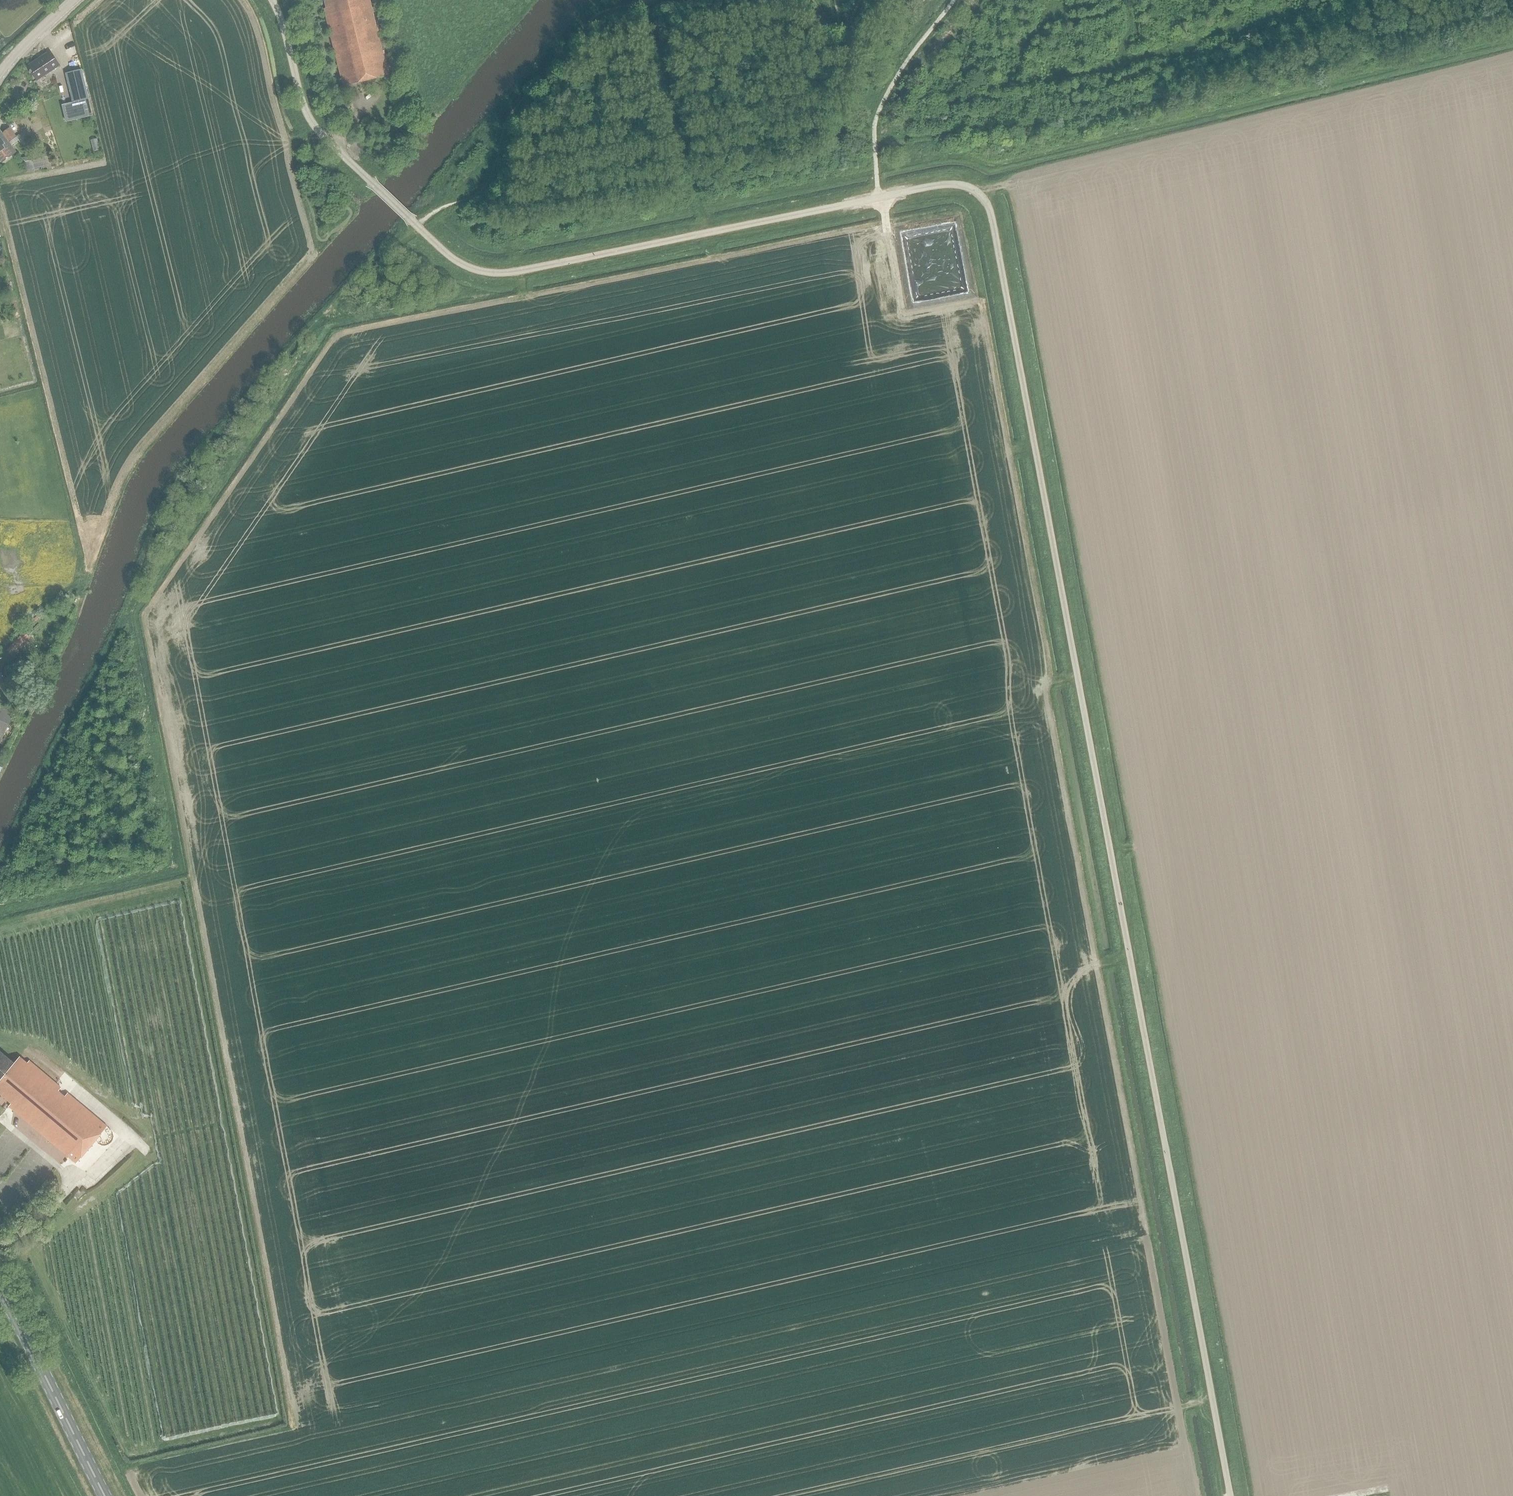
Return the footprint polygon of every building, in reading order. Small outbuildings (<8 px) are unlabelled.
[(389,75),(370,0),(324,0),(326,8),(324,9),(343,87),(389,75)] [(37,81),(60,65),(52,54),(49,56),(48,53),(27,66),(37,81)] [(89,99),(81,69),(65,73),(72,103),(89,99)] [(16,152),(11,145),(18,140),(10,128),(2,133),(0,130),(0,160),(2,163),(13,155),(13,154),(16,152)] [(24,162),(27,172),(46,168),(46,170),(52,168),(49,156),(24,162)] [(11,655),(29,636),(24,631),(6,651),(11,655)] [(14,712),(0,706),(0,742),(14,712)] [(11,1103),(9,1106),(76,1163),(107,1126),(68,1093),(64,1098),(58,1093),(62,1088),(55,1082),(29,1061),(27,1063),(20,1056),(14,1063),(0,1051),(0,1094),(11,1103)]
